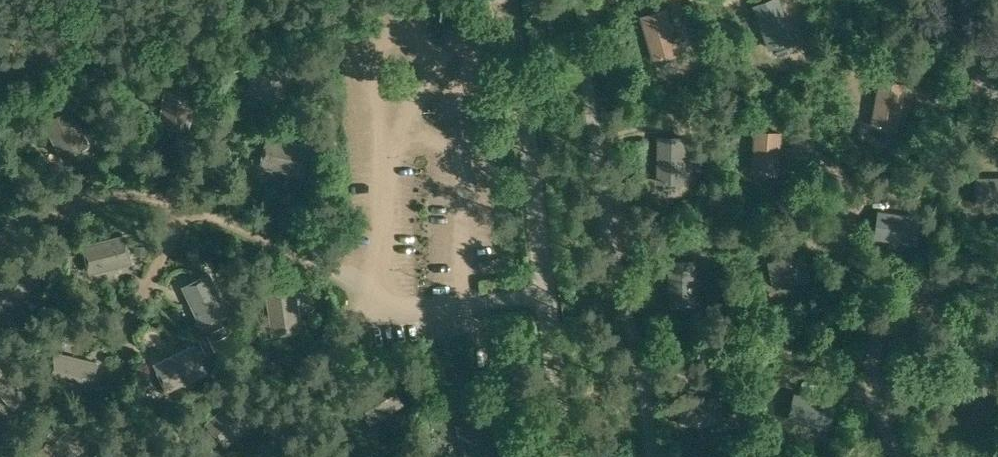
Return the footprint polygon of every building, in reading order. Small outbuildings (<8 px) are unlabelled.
[(752,5),(769,49),(796,39),(781,0),(765,0),(752,5)] [(667,7),(639,15),(653,61),(681,53),(667,7)] [(275,101),(288,76),(262,63),(249,88),(275,101)] [(908,83),(879,78),(871,124),(899,130),(908,83)] [(189,129),(196,87),(167,82),(160,124),(189,129)] [(63,157),(89,144),(69,105),(43,118),(63,157)] [(783,132),(755,129),(751,172),(779,175),(783,132)] [(687,136),(658,135),(657,182),(685,183),(687,136)] [(303,174),(309,145),(268,136),(262,164),(303,174)] [(976,205),(997,205),(997,176),(976,176),(976,205)] [(921,215),(878,210),(874,238),(917,243),(921,215)] [(91,272),(132,261),(125,233),(84,244),(91,272)] [(806,252),(768,261),(774,288),(812,280),(806,252)] [(697,259),(668,259),(669,306),(697,305),(697,259)] [(36,283),(14,263),(0,278),(0,310),(5,315),(36,283)] [(202,325),(228,313),(209,273),(183,285),(202,325)] [(273,333),(301,329),(295,287),(266,292),(273,333)] [(167,389),(207,371),(195,344),(155,363),(167,389)] [(90,389),(97,361),(57,351),(50,379),(90,389)] [(25,395),(0,367),(0,390),(14,405),(25,395)] [(371,421),(402,403),(387,378),(356,396),(371,421)] [(830,429),(836,401),(795,391),(788,419),(830,429)] [(227,443),(258,415),(239,394),(207,422),(227,443)] [(722,424),(723,395),(680,396),(679,424),(722,424)] [(80,425),(69,415),(32,451),(38,456),(73,456),(75,455),(63,442),(80,425)] [(456,422),(466,456),(492,456),(481,416),(456,422)]
